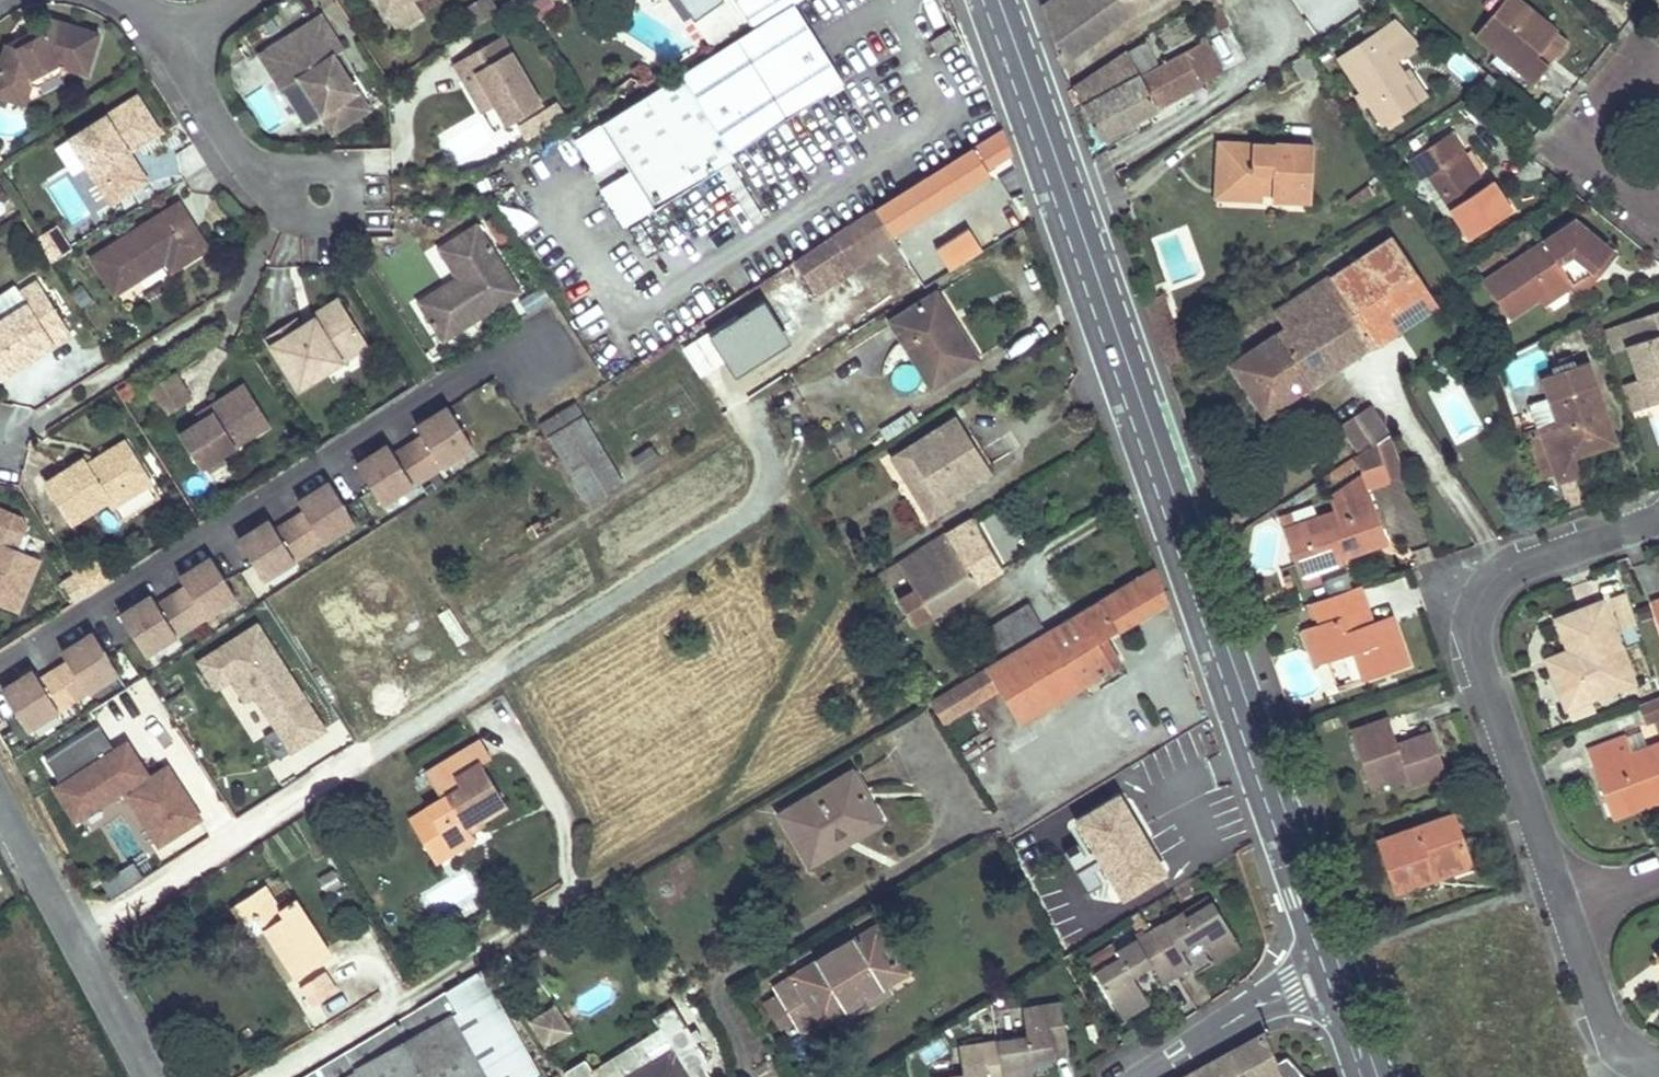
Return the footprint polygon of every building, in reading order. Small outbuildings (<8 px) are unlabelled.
[(381,19),(407,2),(410,0),(369,0),(381,19)] [(754,28),(685,71),(689,76),(608,129),(658,206),(739,154),(737,151),(849,78),(811,19),(822,12),(826,9),(827,7),(828,2),(828,0),(735,0),(754,28)] [(689,13),(708,0),(680,0),(689,13)] [(1476,35),(1534,81),(1549,63),(1538,53),(1556,30),(1519,0),(1504,0),(1476,35)] [(407,2),(381,19),(392,35),(417,18),(407,2)] [(48,32),(42,36),(18,48),(6,45),(0,66),(0,96),(25,104),(31,84),(34,77),(56,65),(64,67),(87,74),(99,34),(52,19),(48,32)] [(340,53),(319,19),(258,57),(281,93),(299,82),(320,116),(355,94),(333,57),(340,53)] [(1395,19),(1337,58),(1382,125),(1416,102),(1403,80),(1408,78),(1397,60),(1401,57),(1420,44),(1395,19)] [(18,48),(42,36),(39,30),(6,45),(18,48)] [(1556,30),(1538,53),(1549,63),(1568,41),(1556,30)] [(539,107),(498,36),(449,63),(460,82),(475,74),(494,107),(505,125),(539,107)] [(1137,44),(1073,87),(1083,108),(1084,108),(1151,70),(1137,44)] [(1202,83),(1185,52),(1151,70),(1084,108),(1099,139),(1202,83)] [(1401,57),(1397,60),(1408,78),(1403,80),(1416,102),(1426,96),(1401,57)] [(38,86),(62,74),(64,67),(56,65),(34,77),(31,84),(38,86)] [(479,114),(494,107),(475,74),(460,82),(479,114)] [(366,112),(355,94),(320,116),(331,133),(366,112)] [(62,140),(75,159),(142,115),(131,98),(62,140)] [(155,135),(142,115),(75,159),(105,206),(143,183),(131,163),(124,167),(118,158),(125,154),(155,135)] [(999,128),(876,207),(893,233),(989,172),(985,167),(1010,151),(1002,126),(999,128)] [(1453,131),(1408,160),(1421,181),(1429,176),(1469,236),(1512,209),(1493,178),(1486,183),(1481,187),(1460,155),(1465,151),(1453,131)] [(1313,146),(1220,141),(1219,163),(1226,163),(1224,188),(1263,190),(1264,185),(1273,186),(1273,195),(1272,199),(1311,200),(1313,146)] [(1465,151),(1460,155),(1481,187),(1486,183),(1465,151)] [(125,154),(118,158),(124,167),(131,163),(125,154)] [(1226,163),(1219,163),(1218,197),(1263,199),(1263,195),(1273,195),(1273,186),(1264,185),(1263,190),(1224,188),(1226,163)] [(733,164),(721,172),(751,222),(764,215),(733,164)] [(1343,192),(1331,200),(1337,208),(1348,200),(1343,192)] [(202,254),(171,206),(82,263),(106,302),(158,269),(164,277),(202,254)] [(876,207),(854,221),(876,255),(898,241),(893,233),(876,207)] [(499,211),(485,219),(497,242),(512,234),(499,211)] [(1576,220),(1486,279),(1510,315),(1539,296),(1569,277),(1574,283),(1596,269),(1601,274),(1617,253),(1576,220)] [(854,221),(813,247),(835,281),(876,255),(854,221)] [(444,341),(522,292),(478,222),(438,247),(457,276),(459,281),(446,289),(451,297),(426,313),(444,341)] [(56,230),(38,241),(53,264),(71,253),(56,230)] [(938,248),(931,252),(938,263),(946,259),(952,269),(979,252),(968,234),(941,251),(938,248)] [(1330,276),(1275,312),(1285,328),(1229,364),(1264,418),(1435,306),(1391,240),(1332,279),(1330,276)] [(435,245),(425,251),(442,279),(452,273),(435,245)] [(835,281),(813,247),(795,259),(794,259),(815,293),(835,281)] [(1596,269),(1574,283),(1585,292),(1601,274),(1596,269)] [(457,276),(418,301),(426,313),(451,297),(446,289),(459,281),(457,276)] [(1569,277),(1539,296),(1545,303),(1574,283),(1569,277)] [(38,281),(20,293),(28,304),(0,322),(0,379),(71,334),(38,281)] [(936,293),(932,296),(950,324),(954,321),(936,293)] [(932,296),(892,321),(932,386),(978,358),(954,321),(950,324),(932,296)] [(315,326),(341,310),(335,299),(309,316),(311,320),(315,326)] [(295,389),(364,346),(341,310),(315,326),(320,333),(306,341),(298,329),(292,320),(263,338),(295,389)] [(1608,327),(1615,349),(1626,345),(1638,379),(1643,395),(1658,389),(1658,310),(1608,327)] [(311,320),(298,329),(306,341),(320,333),(315,326),(311,320)] [(1585,359),(1541,375),(1550,399),(1558,421),(1540,428),(1550,456),(1559,481),(1581,474),(1574,454),(1571,443),(1605,432),(1594,398),(1599,397),(1585,359)] [(160,419),(187,402),(171,378),(144,395),(160,419)] [(1638,379),(1618,385),(1628,414),(1647,407),(1643,395),(1638,379)] [(201,424),(177,439),(197,470),(266,426),(241,387),(208,408),(213,417),(201,424)] [(1643,395),(1647,407),(1658,403),(1658,389),(1643,395)] [(1605,432),(1571,443),(1574,454),(1614,441),(1610,428),(1599,397),(1594,398),(1605,432)] [(1550,399),(1531,405),(1540,428),(1558,421),(1550,399)] [(573,400),(541,420),(590,502),(615,488),(618,475),(573,400)] [(450,404),(402,428),(424,473),(473,449),(450,404)] [(196,416),(201,424),(213,417),(208,408),(196,416)] [(1342,426),(1359,451),(1387,433),(1371,408),(1342,426)] [(955,417),(893,458),(898,465),(913,456),(931,482),(916,492),(932,516),(949,506),(945,500),(984,475),(961,442),(968,438),(955,417)] [(1540,428),(1520,435),(1530,463),(1550,456),(1540,428)] [(1412,455),(1431,451),(1428,433),(1409,436),(1412,455)] [(353,453),(379,502),(415,483),(389,434),(353,453)] [(968,438),(961,442),(984,475),(990,471),(968,438)] [(122,445),(84,467),(89,475),(127,453),(122,445)] [(89,475),(84,467),(81,463),(43,486),(66,523),(104,500),(109,509),(147,486),(127,453),(89,475)] [(913,456),(898,465),(916,492),(931,482),(913,456)] [(1364,476),(1331,498),(1336,511),(1289,530),(1301,566),(1315,562),(1319,572),(1337,566),(1336,562),(1388,544),(1364,476)] [(273,509),(235,531),(260,576),(356,522),(331,478),(274,509),(273,509)] [(969,518),(881,574),(888,585),(905,575),(916,592),(900,602),(914,624),(1001,568),(969,518)] [(20,536),(0,527),(0,607),(15,614),(37,560),(15,550),(20,536)] [(195,620),(237,596),(210,549),(168,574),(195,620)] [(99,555),(92,560),(107,583),(114,579),(99,555)] [(92,560),(74,572),(76,575),(88,594),(107,583),(92,560)] [(1315,562),(1301,566),(1305,577),(1319,572),(1315,562)] [(997,663),(987,668),(1000,689),(1019,724),(1121,664),(1106,639),(1169,599),(1158,569),(999,664),(997,663)] [(76,575),(62,584),(75,603),(88,594),(76,575)] [(1375,627),(1360,585),(1314,601),(1322,623),(1303,630),(1315,666),(1355,652),(1364,680),(1408,663),(1394,621),(1375,627)] [(144,654),(177,633),(149,587),(116,608),(144,654)] [(1627,592),(1611,599),(1620,627),(1637,621),(1627,592)] [(1602,601),(1556,619),(1569,651),(1572,658),(1551,667),(1566,707),(1587,699),(1632,681),(1618,647),(1612,649),(1606,635),(1612,633),(1602,601)] [(1029,604),(998,622),(1012,646),(1044,627),(1029,604)] [(1392,614),(1373,621),(1375,627),(1394,621),(1392,614)] [(325,730),(259,617),(197,654),(250,744),(268,733),(281,756),(325,730)] [(998,622),(987,628),(1000,652),(1012,646),(998,622)] [(50,647),(75,696),(118,674),(93,625),(50,647)] [(1569,651),(1548,659),(1551,667),(1572,658),(1569,651)] [(0,681),(0,687),(25,729),(60,709),(32,662),(0,681)] [(987,668),(930,702),(941,723),(1000,689),(987,668)] [(1592,712),(1587,699),(1566,707),(1572,720),(1592,712)] [(1640,707),(1647,725),(1658,721),(1658,700),(1640,707)] [(1388,717),(1351,729),(1370,787),(1407,774),(1410,783),(1446,771),(1432,731),(1397,743),(1388,717)] [(98,725),(48,754),(58,773),(109,743),(98,725)] [(1590,750),(1609,804),(1642,793),(1647,808),(1658,804),(1658,742),(1632,751),(1627,735),(1590,750)] [(50,779),(70,819),(124,792),(151,844),(201,819),(171,760),(147,772),(130,738),(50,779)] [(480,740),(426,772),(442,798),(425,808),(430,817),(414,828),(430,854),(446,844),(451,853),(475,838),(470,831),(465,822),(478,815),(481,819),(505,805),(481,762),(490,756),(480,740)] [(852,771),(780,814),(807,859),(879,816),(852,771)] [(1642,793),(1609,804),(1615,819),(1647,808),(1642,793)] [(1114,796),(1077,819),(1124,896),(1163,873),(1139,833),(1142,831),(1128,810),(1124,813),(1114,796)] [(425,808),(408,818),(414,828),(430,817),(425,808)] [(1454,813),(1379,841),(1396,892),(1433,879),(1430,870),(1469,856),(1454,813)] [(478,815),(465,822),(470,831),(483,824),(481,819),(478,815)] [(879,816),(807,859),(810,864),(882,821),(879,816)] [(446,844),(430,854),(435,863),(451,853),(446,844)] [(1469,856),(1430,870),(1433,879),(1472,865),(1469,856)] [(331,858),(313,864),(322,892),(340,885),(331,858)] [(425,886),(432,911),(478,897),(470,872),(425,886)] [(280,876),(266,885),(280,908),(295,899),(280,876)] [(266,885),(233,906),(243,923),(258,915),(266,928),(297,977),(332,956),(295,899),(280,908),(266,885)] [(1207,894),(1183,909),(1185,914),(1211,900),(1207,894)] [(1183,909),(1149,929),(1177,975),(1190,966),(1179,948),(1200,936),(1206,933),(1218,953),(1238,942),(1211,900),(1185,914),(1183,909)] [(266,928),(258,915),(243,923),(250,933),(255,935),(266,928)] [(877,925),(777,986),(782,995),(797,1020),(800,1025),(817,1015),(821,1022),(840,1010),(887,982),(906,971),(877,925)] [(1149,929),(1117,948),(1119,955),(1093,970),(1120,1013),(1140,1002),(1127,980),(1133,977),(1151,966),(1162,982),(1177,975),(1149,929)] [(1206,933),(1200,936),(1214,961),(1241,947),(1238,942),(1218,953),(1206,933)] [(1116,949),(1090,965),(1093,970),(1119,955),(1116,949)] [(336,992),(324,972),(302,985),(302,986),(313,1005),(336,992)] [(1133,977),(1127,980),(1140,1002),(1120,1013),(1123,1017),(1148,1002),(1133,977)] [(887,982),(840,1010),(845,1017),(891,989),(887,982)] [(347,1050),(362,1076),(487,1076),(453,1015),(460,1011),(446,989),(347,1050)] [(782,995),(769,1004),(783,1027),(797,1020),(782,995)] [(555,1001),(525,1018),(542,1047),(571,1030),(555,1001)] [(997,1041),(1003,1076),(1026,1076),(1024,1060),(1031,1059),(1068,1053),(1061,1003),(1023,1007),(1026,1037),(997,1041)] [(1292,1048),(1286,1051),(1288,1055),(1282,1057),(1264,1029),(1260,1030),(1262,1035),(1184,1076),(1311,1076),(1292,1048)] [(959,1046),(963,1072),(934,1076),(1003,1076),(997,1041),(959,1046)] [(669,1046),(618,1076),(688,1076),(669,1046)] [(302,1076),(362,1076),(347,1050),(302,1076)] [(1024,1060),(1026,1076),(1033,1076),(1031,1059),(1024,1060)]
